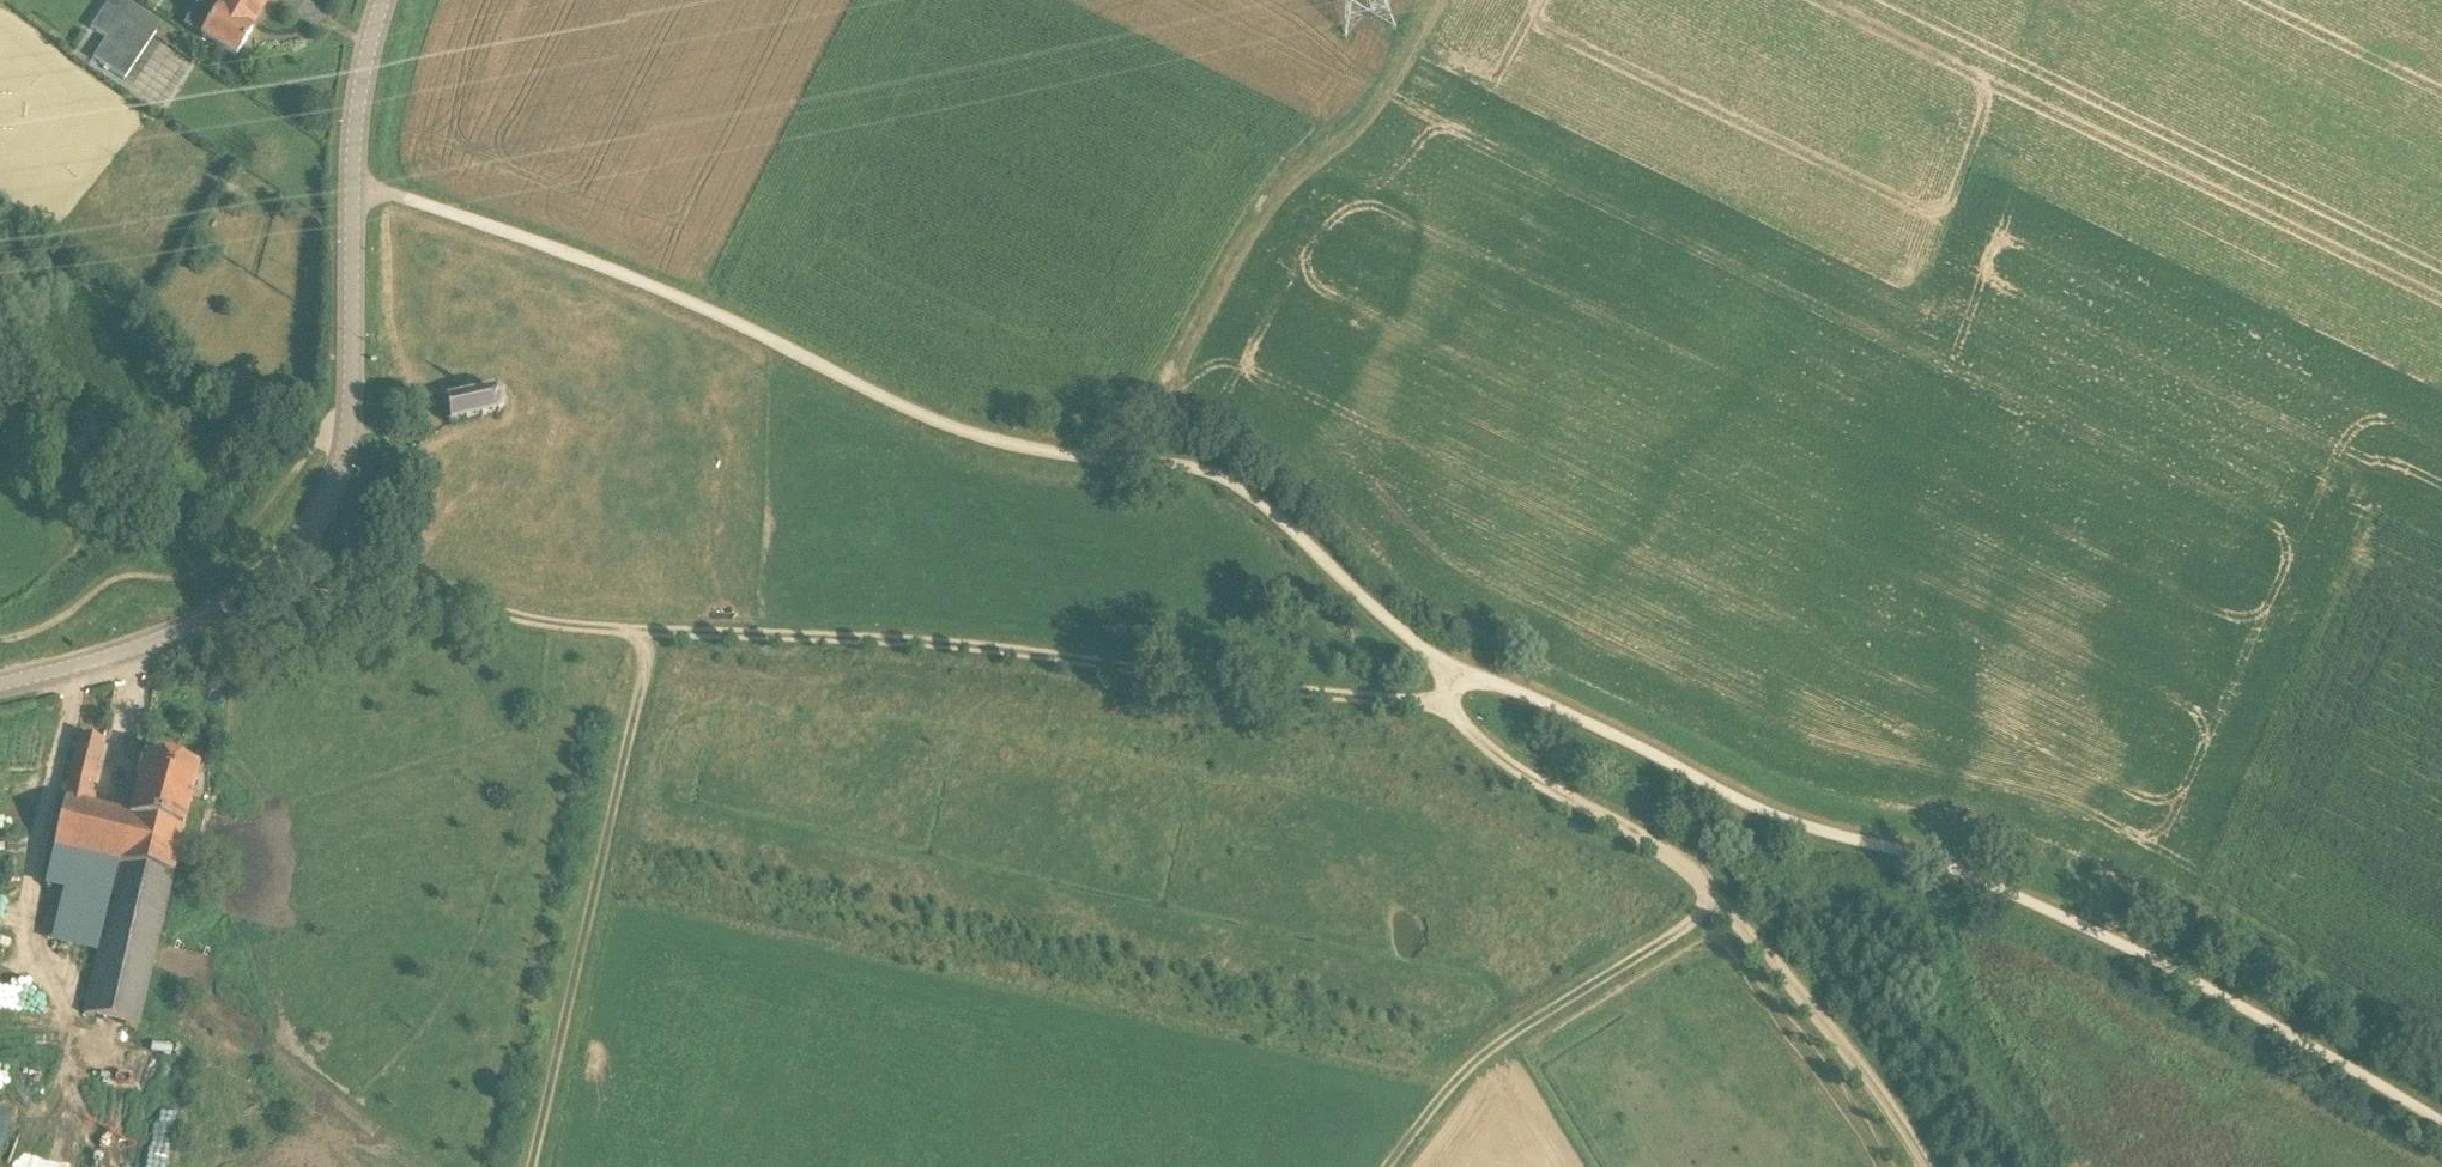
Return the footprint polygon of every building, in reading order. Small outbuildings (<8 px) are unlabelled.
[(218,11),(207,4),(200,4),(188,24),(188,30),(236,58),(252,31),(251,30),(269,0),(224,0),(218,11)] [(117,22),(103,12),(91,30),(106,39),(93,59),(126,80),(152,41),(120,19),(117,22)] [(504,407),(506,408),(507,405),(504,405),(503,397),(505,395),(503,394),(501,395),(495,391),(495,388),(492,388),(492,391),(479,393),(478,391),(476,392),(477,394),(463,397),(462,394),(460,395),(461,397),(447,400),(447,398),(444,398),(445,400),(443,401),(443,403),(446,402),(450,421),(447,422),(448,424),(450,424),(450,426),(453,425),(452,423),(466,421),(466,423),(469,423),(468,420),(482,418),(482,420),(485,420),(484,417),(498,415),(499,417),(501,416),(500,414),(504,407)] [(98,766),(104,743),(81,737),(65,800),(67,801),(46,889),(74,896),(77,884),(111,892),(105,919),(85,914),(77,948),(99,953),(84,1015),(141,1027),(197,771),(144,759),(131,816),(89,806),(98,766)]
